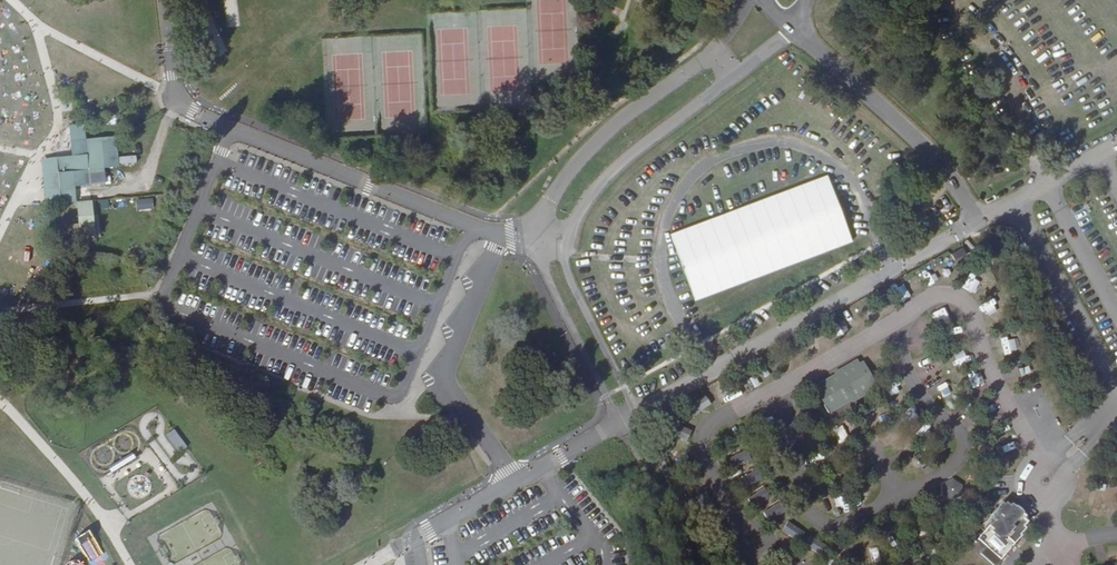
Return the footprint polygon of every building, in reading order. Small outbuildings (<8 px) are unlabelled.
[(117,137),(86,140),(85,125),(69,126),(73,156),(42,160),(47,205),(77,202),(75,187),(106,184),(105,168),(120,167),(117,137)] [(137,155),(120,157),(122,166),(138,164),(137,155)] [(138,211),(154,208),(152,197),(136,199),(138,211)] [(92,202),(78,203),(82,240),(95,239),(92,202)] [(1071,208),(1079,226),(1091,221),(1083,203),(1071,208)] [(27,243),(15,254),(20,260),(33,248),(27,243)] [(963,248),(951,254),(955,261),(966,254),(963,248)] [(25,266),(38,254),(33,250),(21,261),(25,266)] [(962,340),(962,328),(945,329),(945,340),(962,340)] [(992,345),(993,353),(1011,350),(1010,342),(992,345)] [(920,360),(924,369),(935,363),(931,355),(920,360)] [(819,384),(822,392),(828,404),(830,405),(835,411),(855,400),(875,389),(867,378),(871,376),(867,369),(864,371),(857,360),(838,371),(839,373),(819,384)] [(691,416),(710,404),(702,393),(684,406),(691,416)] [(1002,397),(996,401),(1006,414),(1011,410),(1002,397)] [(685,440),(690,430),(678,425),(674,435),(685,440)] [(174,429),(166,435),(179,454),(188,447),(174,429)] [(892,447),(894,459),(906,457),(904,445),(892,447)] [(953,480),(944,485),(944,495),(952,501),(961,496),(962,486),(953,480)] [(748,495),(754,505),(768,496),(762,487),(748,495)] [(992,515),(994,517),(993,519),(994,520),(978,539),(987,547),(981,553),(995,564),(999,564),(1017,546),(1015,544),(1023,535),(1022,534),(1028,528),(1025,525),(1029,522),(1026,518),(1028,516),(1016,505),(1015,506),(1013,503),(1011,506),(1007,502),(1005,504),(1003,502),(992,515)] [(786,520),(779,530),(797,542),(804,533),(786,520)] [(802,544),(812,553),(820,543),(810,535),(802,544)]
